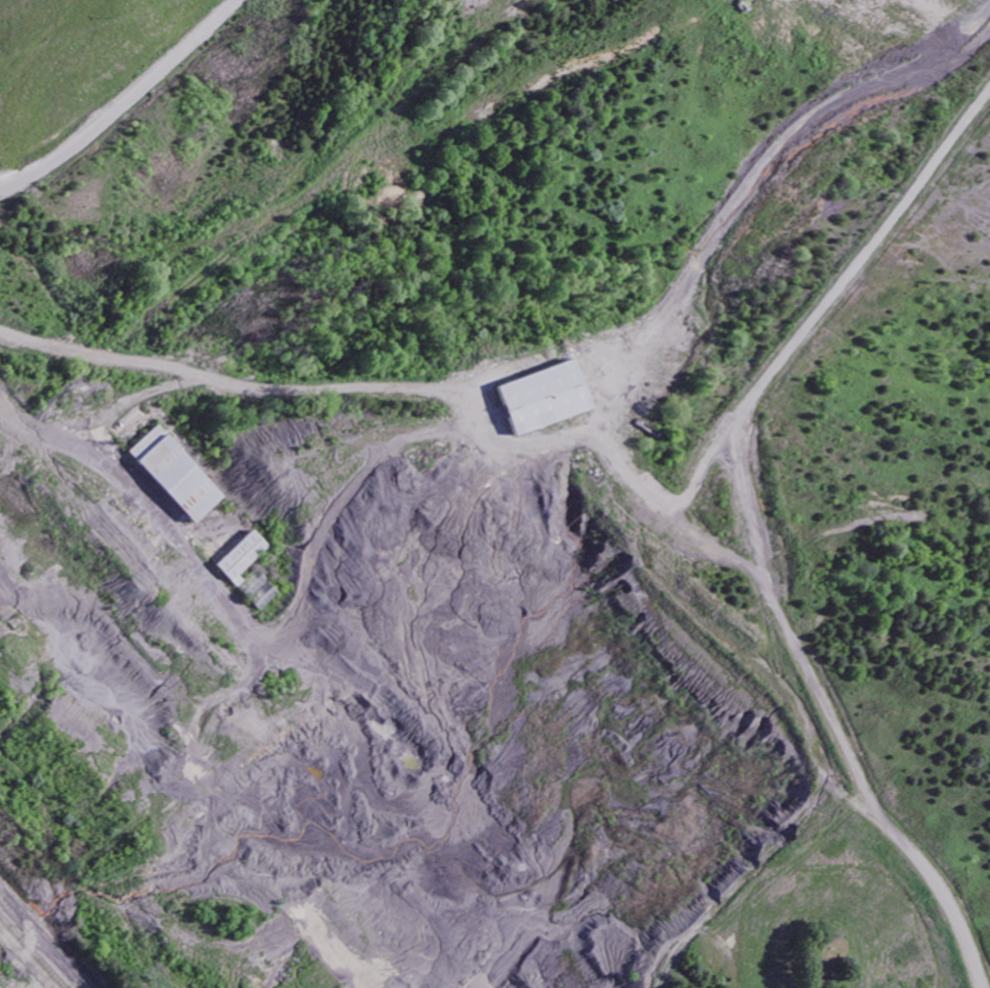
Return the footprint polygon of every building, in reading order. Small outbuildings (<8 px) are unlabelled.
[(513,437),(591,414),(576,363),(498,386),(513,437)] [(133,453),(194,523),(223,497),(163,427),(133,453)] [(254,528),(269,547),(234,576),(243,585),(259,572),(279,597),(253,618),(209,565),(254,528)]
